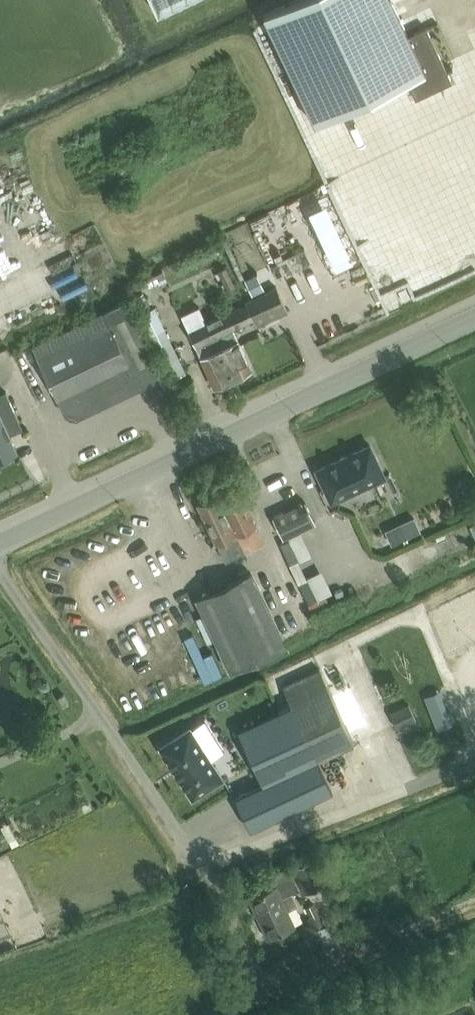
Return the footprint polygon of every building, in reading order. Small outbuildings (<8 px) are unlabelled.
[(157,13),(184,0),(151,0),(157,13)] [(415,100),(452,82),(426,28),(408,36),(391,0),(293,0),(263,14),(315,125),(407,82),(415,100)] [(442,178),(398,194),(402,205),(446,189),(442,178)] [(141,274),(146,285),(164,277),(159,266),(141,274)] [(246,304),(207,323),(233,379),(251,370),(233,329),(254,319),(257,326),(287,312),(276,288),(245,302),(246,304)] [(56,399),(64,395),(71,410),(81,413),(161,374),(125,302),(31,347),(56,399)] [(183,320),(200,314),(196,302),(179,308),(183,320)] [(185,373),(154,307),(138,315),(169,380),(185,373)] [(233,379),(207,323),(188,331),(214,388),(233,379)] [(17,450),(6,428),(19,422),(6,392),(0,395),(0,458),(17,450)] [(384,477),(369,445),(316,470),(331,502),(384,477)] [(237,485),(217,494),(245,553),(264,544),(255,526),(256,526),(237,485)] [(245,553),(217,494),(197,504),(216,545),(217,544),(226,562),(245,553)] [(273,518),(283,539),(315,524),(305,502),(273,518)] [(411,515),(389,523),(394,535),(415,527),(411,515)] [(285,646),(251,573),(196,598),(230,671),(285,646)] [(220,674),(209,649),(200,653),(190,630),(181,634),(192,658),(187,660),(197,684),(220,674)] [(263,785),(235,799),(245,819),(250,829),(332,791),(317,760),(355,743),(321,671),(285,688),(293,704),(238,730),(263,785)] [(58,698),(63,707),(68,704),(64,695),(58,698)] [(222,778),(210,760),(224,751),(204,721),(191,730),(190,728),(160,747),(192,797),(222,778)] [(315,858),(292,869),(304,895),(327,884),(315,858)] [(287,911),(298,906),(292,893),(300,890),(288,865),(269,874),(275,886),(249,898),(268,938),(295,926),(287,911)] [(383,924),(379,914),(360,922),(364,932),(383,924)]
